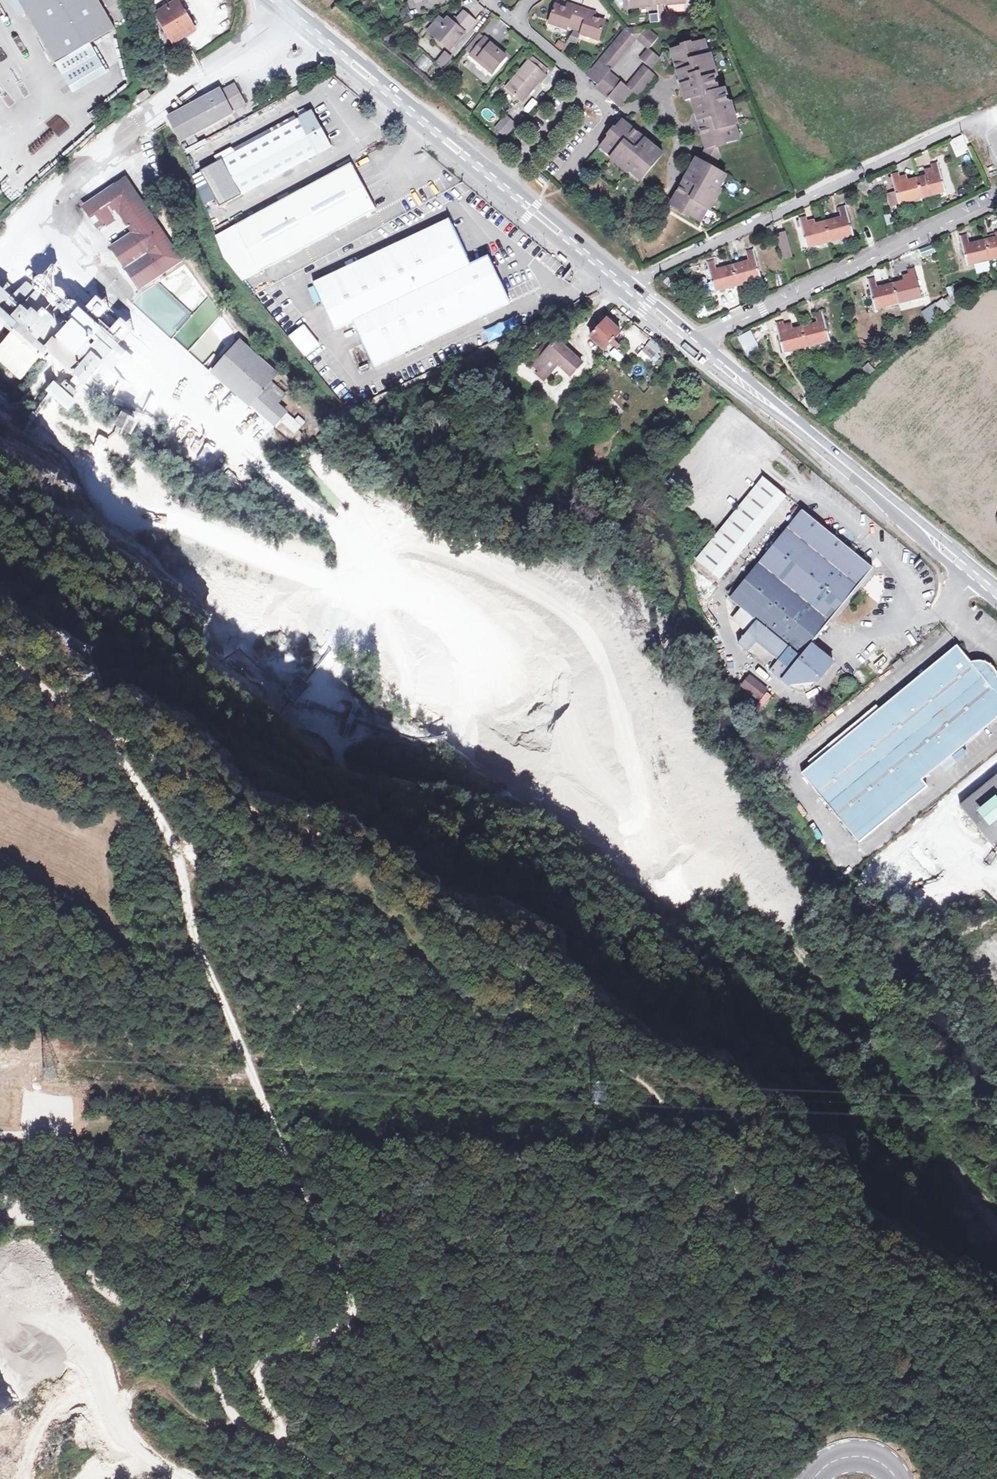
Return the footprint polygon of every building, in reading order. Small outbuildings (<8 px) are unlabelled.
[(100,0),(20,0),(57,64),(91,45),(117,29),(100,0)] [(178,3),(159,15),(175,42),(195,30),(178,3)] [(685,9),(685,3),(668,5),(668,11),(670,12),(684,11),(685,9)] [(588,15),(590,10),(582,7),(575,5),(573,11),(566,8),(557,5),(554,7),(549,24),(568,30),(569,26),(570,23),(583,27),(582,31),(581,34),(600,40),(606,21),(595,17),(588,15)] [(445,22),(440,19),(431,30),(453,48),(464,34),(465,34),(475,22),(464,13),(458,21),(455,24),(452,22),(448,19),(445,22)] [(649,23),(659,22),(658,13),(648,14),(649,23)] [(482,34),(498,42),(507,25),(491,17),(482,34)] [(598,85),(610,71),(638,39),(650,49),(659,38),(647,28),(627,30),(587,75),(598,85)] [(491,43),(473,53),(471,56),(477,61),(479,59),(494,72),(505,57),(490,45),(491,43)] [(688,85),(682,86),(687,101),(693,100),(715,93),(713,86),(717,85),(714,77),(718,76),(713,61),(710,63),(708,56),(705,48),(702,49),(700,43),(671,52),(676,66),(687,62),(689,69),(683,71),(681,73),(680,73),(680,75),(680,77),(681,78),(682,79),(684,79),(686,79),(688,85)] [(91,45),(57,64),(74,92),(106,74),(91,45)] [(661,58),(650,49),(641,60),(652,69),(661,58)] [(440,66),(450,55),(444,50),(435,61),(440,66)] [(413,65),(423,72),(432,61),(423,53),(413,65)] [(533,59),(530,63),(543,74),(546,71),(533,59)] [(543,74),(530,63),(529,62),(506,90),(522,103),(539,82),(540,83),(546,76),(543,74)] [(676,66),(682,86),(688,85),(686,79),(684,79),(682,79),(681,78),(680,77),(680,75),(680,73),(681,73),(683,71),(689,69),(687,62),(676,66)] [(316,66),(307,70),(309,76),(319,73),(316,66)] [(627,87),(634,93),(638,97),(655,77),(644,67),(627,87)] [(622,83),(610,71),(598,85),(596,87),(609,98),(622,83)] [(634,93),(627,87),(622,83),(609,98),(621,109),(634,93)] [(184,114),(175,119),(177,123),(173,125),(172,125),(178,136),(183,134),(187,141),(190,148),(198,143),(195,137),(192,133),(231,111),(246,103),(235,85),(224,91),(225,94),(222,96),(220,94),(202,103),(201,101),(182,110),(184,114)] [(462,90),(456,97),(467,107),(474,101),(462,90)] [(733,119),(737,117),(732,102),(729,104),(726,96),(723,97),(721,91),(719,91),(715,93),(693,100),(697,115),(708,111),(711,118),(703,121),(702,122),(701,123),(702,125),(702,127),(704,128),(707,127),(709,133),(704,135),(708,149),(718,146),(736,141),(733,133),(737,133),(735,125),(733,119)] [(182,110),(169,117),(173,125),(177,123),(175,119),(184,114),(182,110)] [(192,133),(195,137),(234,115),(231,111),(192,133)] [(697,115),(704,135),(709,133),(707,127),(704,128),(702,127),(702,125),(701,123),(702,122),(703,121),(711,118),(708,111),(697,115)] [(313,113),(223,161),(234,181),(243,196),(332,148),(313,113)] [(494,127),(505,136),(516,123),(505,114),(494,127)] [(632,136),(635,131),(624,122),(605,144),(610,148),(607,151),(614,156),(619,161),(617,164),(635,179),(637,175),(639,173),(644,177),(663,155),(651,145),(644,154),(639,150),(643,144),(644,142),(644,140),(643,139),(642,138),(641,138),(640,138),(639,138),(637,140),(632,136)] [(651,145),(635,131),(632,136),(637,140),(639,138),(640,138),(641,138),(642,138),(643,139),(644,140),(644,142),(643,144),(639,150),(644,154),(651,145)] [(148,132),(139,138),(145,146),(153,139),(148,132)] [(183,134),(178,136),(181,140),(183,143),(187,141),(183,134)] [(951,141),(954,148),(963,144),(960,137),(951,141)] [(708,149),(700,162),(714,170),(721,158),(718,146),(708,149)] [(698,160),(690,174),(699,179),(696,185),(689,181),(687,181),(686,181),(685,182),(685,184),(685,186),(686,187),(687,189),(683,195),(679,192),(671,205),(696,219),(699,214),(703,216),(707,209),(710,203),(713,205),(721,192),(718,190),(723,182),(719,180),(723,175),(714,170),(700,162),(698,160)] [(900,183),(899,178),(898,173),(891,175),(899,204),(945,192),(937,163),(930,165),(933,174),(907,181),(900,183)] [(234,250),(254,276),(377,211),(352,164),(253,218),(230,231),(227,232),(234,250)] [(996,178),(996,174),(993,166),(986,169),(992,180),(996,178)] [(690,174),(679,192),(683,195),(687,189),(686,187),(685,186),(685,184),(685,182),(686,181),(687,181),(689,181),(696,185),(699,179),(690,174)] [(129,177),(85,204),(100,227),(122,213),(137,242),(155,271),(137,283),(149,301),(186,277),(191,284),(196,280),(155,218),(129,177)] [(858,184),(862,192),(873,187),(869,179),(858,184)] [(243,196),(234,181),(219,189),(227,204),(243,196)] [(806,217),(800,219),(807,248),(853,236),(846,207),(838,209),(841,218),(809,226),(806,217)] [(230,231),(253,218),(250,212),(226,224),(230,231)] [(353,322),(374,367),(508,304),(486,258),(470,266),(450,221),(314,284),(336,330),(353,322)] [(225,259),(234,250),(227,232),(216,238),(225,259)] [(785,233),(776,235),(782,258),(792,255),(785,233)] [(960,237),(967,266),(996,258),(996,238),(969,245),(967,235),(960,237)] [(234,250),(225,259),(243,282),(254,276),(234,250)] [(713,261),(706,263),(714,292),(761,279),(753,250),(745,252),(748,262),(716,270),(713,261)] [(570,258),(563,252),(560,255),(568,261),(570,258)] [(910,280),(903,282),(877,288),(874,279),(867,280),(874,310),(921,298),(914,269),(908,271),(909,276),(910,280)] [(666,294),(671,289),(663,283),(659,288),(666,294)] [(177,324),(209,295),(199,285),(193,291),(198,297),(194,301),(186,293),(170,308),(168,305),(163,309),(177,324)] [(307,289),(312,303),(317,302),(312,287),(307,289)] [(945,302),(950,308),(953,305),(959,300),(955,294),(945,302)] [(211,302),(176,340),(190,354),(216,328),(205,318),(215,306),(211,302)] [(19,325),(64,365),(110,404),(126,387),(124,386),(78,345),(35,308),(19,325)] [(785,332),(784,327),(782,322),(775,324),(782,353),(829,341),(822,312),(814,314),(817,323),(792,330),(785,332)] [(487,341),(519,327),(514,316),(482,330),(487,341)] [(594,333),(590,337),(604,349),(620,332),(607,319),(600,327),(597,324),(592,330),(594,333)] [(303,357),(320,344),(305,323),(288,335),(303,357)] [(53,378),(64,365),(19,325),(3,342),(9,347),(14,342),(22,349),(17,354),(20,357),(25,362),(30,356),(37,362),(32,368),(40,376),(46,371),(53,378)] [(745,355),(760,350),(752,330),(738,335),(745,355)] [(633,335),(633,346),(642,346),(642,335),(633,335)] [(552,336),(526,364),(531,368),(534,365),(540,370),(536,374),(543,381),(558,365),(570,376),(582,363),(552,336)] [(78,345),(124,386),(128,380),(83,339),(78,345)] [(648,362),(661,348),(651,339),(638,354),(648,362)] [(9,347),(3,342),(0,346),(0,360),(9,369),(20,357),(17,354),(9,347)] [(14,342),(9,347),(17,354),(22,349),(14,342)] [(609,354),(620,361),(624,355),(613,348),(609,354)] [(285,386),(250,353),(223,382),(257,416),(258,415),(281,436),(287,430),(304,446),(310,440),(270,402),(285,386)] [(37,395),(53,378),(46,371),(40,376),(32,368),(37,362),(30,356),(25,362),(20,357),(9,369),(37,395)] [(360,373),(370,370),(368,363),(358,367),(360,373)] [(865,378),(870,374),(874,370),(868,363),(859,371),(865,378)] [(119,407),(158,431),(171,412),(131,388),(119,407)] [(69,402),(82,416),(92,406),(78,392),(69,402)] [(174,408),(171,412),(158,431),(177,443),(172,451),(198,467),(213,444),(218,447),(223,439),(191,419),(199,407),(189,401),(182,413),(174,408)] [(100,434),(82,416),(69,402),(52,419),(84,449),(100,434)] [(814,416),(819,410),(812,404),(807,410),(814,416)] [(539,457),(533,450),(528,455),(523,459),(528,466),(539,457)] [(716,536),(739,555),(787,497),(763,477),(716,536)] [(872,568),(797,507),(788,517),(793,521),(730,598),(742,608),(732,620),(746,632),(738,643),(789,686),(791,689),(795,691),(800,693),(805,692),(810,690),(813,686),(816,681),(818,681),(833,663),(825,656),(820,662),(808,652),(813,646),(810,644),(872,568)] [(147,531),(146,532),(145,534),(145,536),(145,537),(146,538),(148,539),(149,540),(151,539),(152,538),(153,537),(154,536),(154,534),(153,533),(152,531),(150,531),(148,531),(147,531)] [(696,560),(720,579),(739,555),(716,536),(696,560)] [(825,656),(813,646),(808,652),(820,662),(825,656)] [(800,774),(857,843),(925,787),(919,781),(996,716),(996,686),(996,685),(996,682),(996,679),(996,675),(993,671),(991,667),(987,664),(983,662),(977,661),(973,662),(968,663),(954,647),(800,774)] [(733,658),(728,660),(732,671),(737,670),(733,658)] [(891,667),(894,671),(902,664),(899,661),(891,667)] [(285,665),(276,676),(286,684),(295,673),(285,665)] [(749,675),(741,685),(759,699),(766,690),(749,675)] [(960,805),(992,844),(996,840),(996,774),(960,805)] [(996,858),(996,855),(992,851),(984,861),(990,866),(996,858)]
